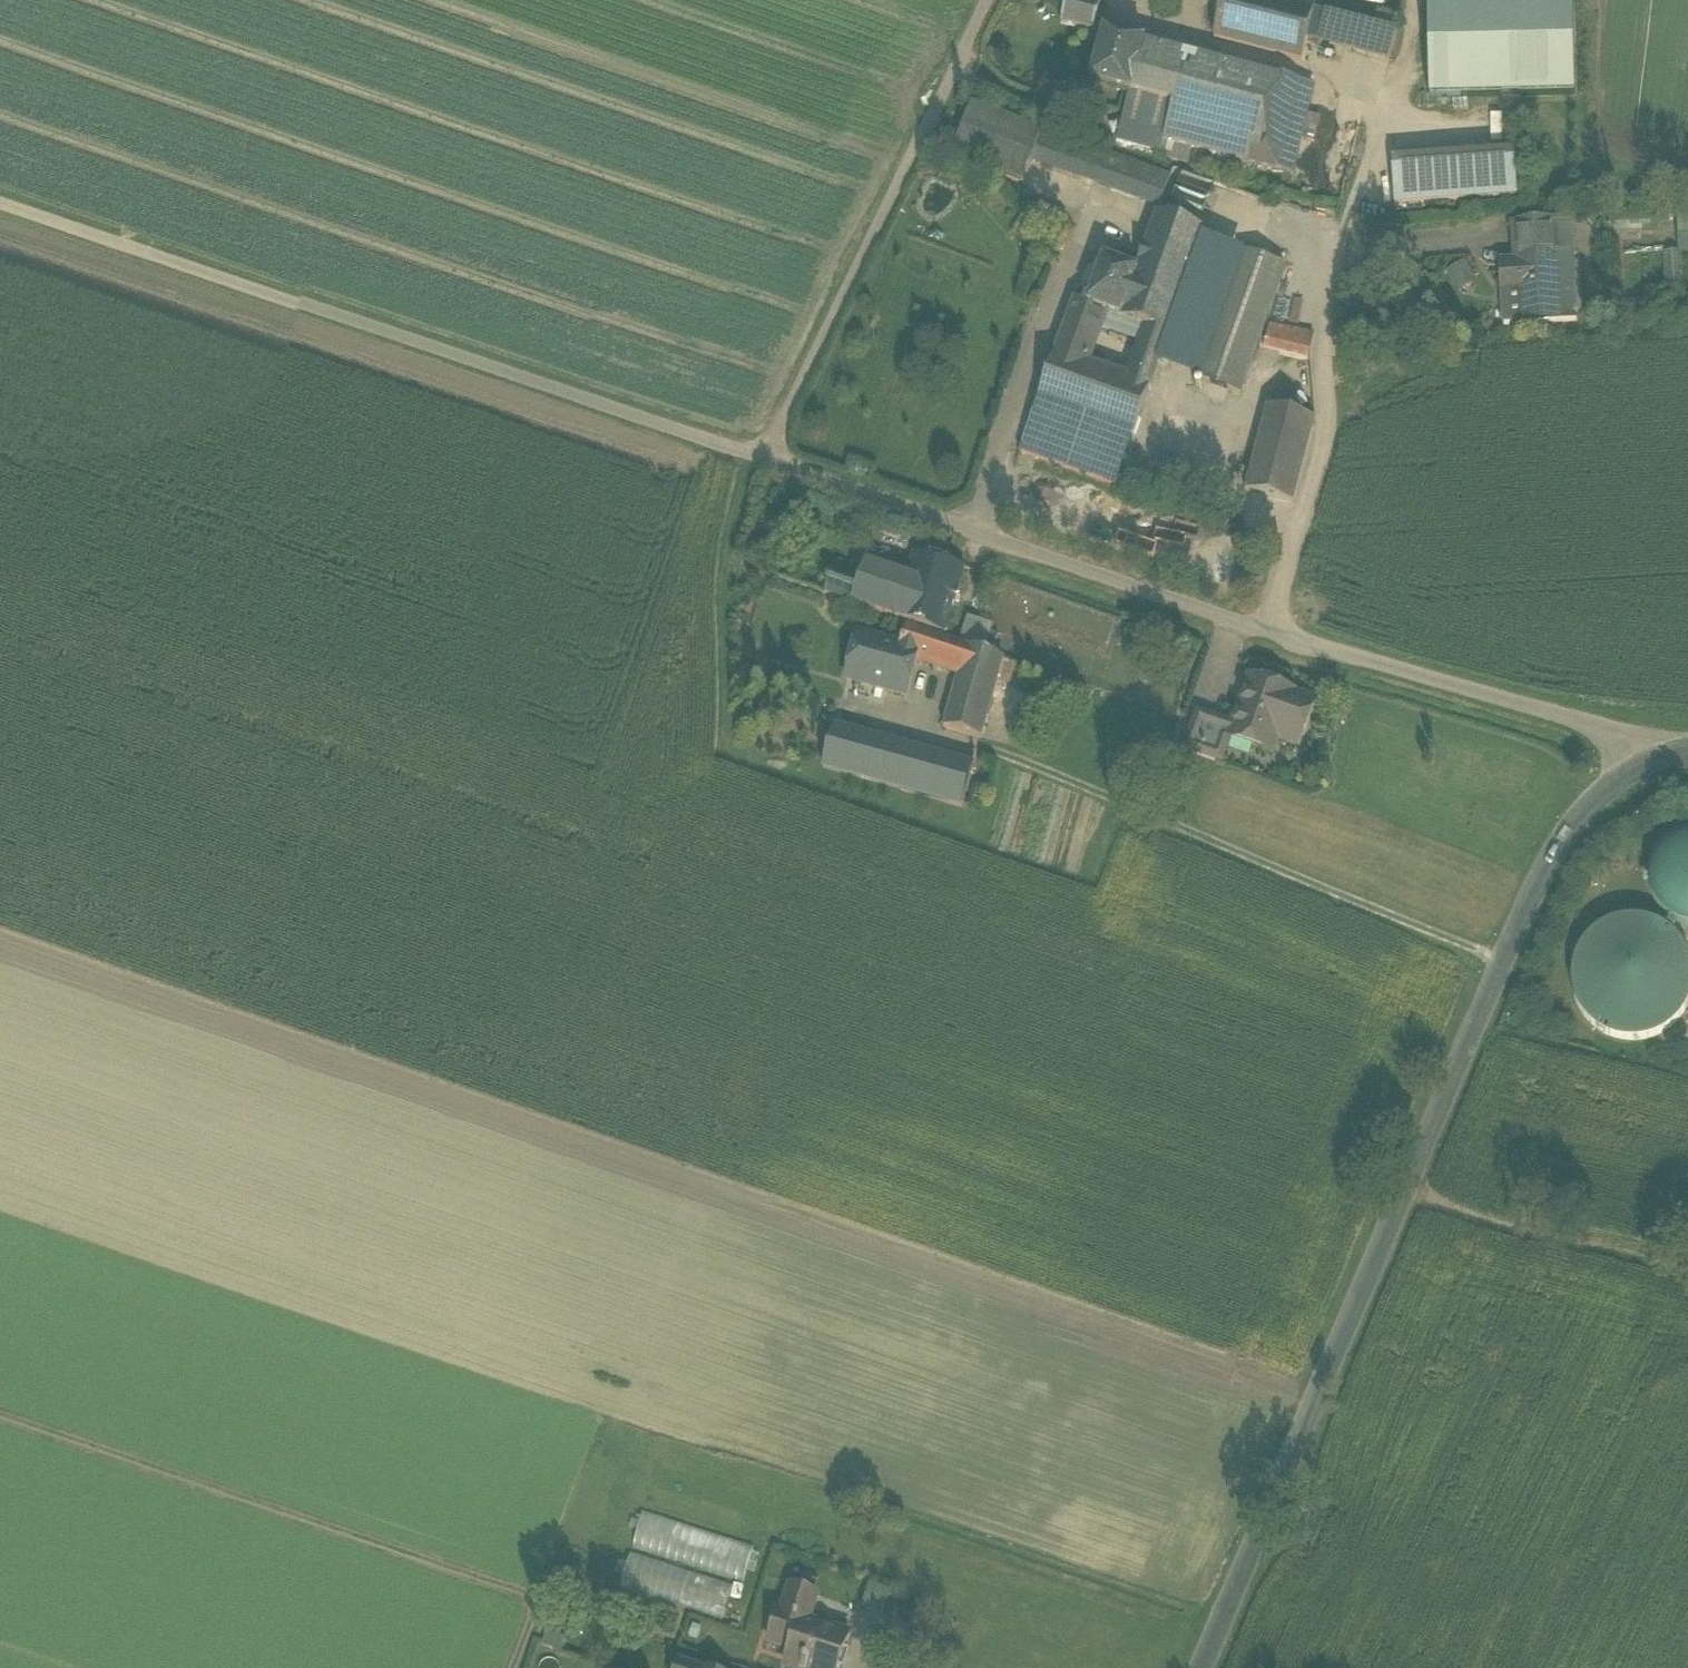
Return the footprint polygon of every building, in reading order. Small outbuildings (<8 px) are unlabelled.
[(1093,31),(1099,2),(1089,0),(1067,0),(1061,24),(1093,31)] [(1214,39),(1302,62),(1307,41),(1315,13),(1268,0),(1225,0),(1214,39)] [(1431,99),(1574,96),(1573,0),(1429,0),(1431,99)] [(1397,34),(1315,13),(1307,41),(1389,63),(1397,34)] [(1161,49),(1105,33),(1091,84),(1127,94),(1148,100),(1161,49)] [(1269,79),(1161,49),(1148,100),(1174,107),(1164,143),(1249,164),(1269,79)] [(1313,85),(1269,78),(1269,79),(1249,164),(1304,179),(1315,135),(1302,132),(1311,96),(1313,85)] [(1148,100),(1127,94),(1115,144),(1160,158),(1164,143),(1174,107),(1148,100)] [(1324,99),(1311,96),(1302,132),(1315,135),(1324,99)] [(1002,117),(972,105),(953,157),(1024,184),(1033,161),(1043,133),(1017,123),(1020,115),(1005,109),(1002,117)] [(1107,155),(1044,132),(1043,133),(1033,161),(1097,183),(1107,155)] [(1515,152),(1393,161),(1396,207),(1518,199),(1515,152)] [(1121,160),(1107,155),(1097,183),(1111,188),(1113,183),(1121,160)] [(1171,178),(1121,160),(1113,183),(1162,201),(1171,178)] [(1207,233),(1157,215),(1137,272),(1140,273),(1123,320),(1149,330),(1131,380),(1132,380),(1151,388),(1207,233)] [(1571,223),(1539,225),(1541,256),(1554,255),(1573,254),(1571,223)] [(1539,225),(1518,227),(1520,257),(1541,256),(1539,225)] [(1664,286),(1682,285),(1681,252),(1687,252),(1687,240),(1676,241),(1676,251),(1662,252),(1664,286)] [(1242,253),(1212,337),(1197,379),(1241,395),(1286,269),(1243,253),(1242,254),(1242,253)] [(1541,256),(1520,257),(1520,259),(1521,259),(1522,267),(1501,268),(1505,327),(1577,323),(1573,254),(1554,255),(1541,256)] [(1137,272),(1104,261),(1088,306),(1088,308),(1107,315),(1123,320),(1140,273),(1137,272)] [(1465,261),(1444,271),(1454,293),(1475,283),(1465,261)] [(1088,306),(1075,301),(1068,320),(1100,332),(1107,315),(1088,308),(1088,306)] [(1285,330),(1271,327),(1265,351),(1279,354),(1285,330)] [(1315,337),(1285,330),(1279,354),(1310,361),(1315,337)] [(1095,348),(1062,336),(1056,353),(1089,364),(1095,348)] [(1089,364),(1056,353),(1038,402),(1133,437),(1151,388),(1132,380),(1089,364)] [(1133,437),(1038,402),(1020,452),(1115,487),(1133,437)] [(1315,422),(1268,409),(1267,410),(1269,411),(1247,493),(1246,492),(1246,493),(1293,506),(1315,422)] [(965,568),(915,555),(908,578),(907,580),(908,580),(907,582),(908,583),(905,593),(928,600),(930,592),(956,599),(965,568)] [(928,600),(905,593),(908,583),(907,582),(908,580),(907,580),(908,578),(866,564),(861,580),(835,570),(826,594),(896,619),(895,619),(964,641),(969,620),(952,615),(956,599),(930,592),(928,600)] [(983,624),(969,620),(964,641),(978,646),(983,624)] [(1004,660),(908,627),(902,647),(901,648),(918,653),(916,660),(959,674),(944,729),(982,739),(1004,660)] [(902,647),(860,636),(847,681),(906,697),(916,660),(918,653),(901,648),(902,647)] [(1250,679),(1241,705),(1251,701),(1258,682),(1250,679)] [(1294,695),(1258,682),(1251,701),(1241,705),(1234,726),(1216,720),(1206,747),(1202,757),(1222,764),(1231,739),(1273,754),(1279,739),(1300,747),(1315,703),(1294,695)] [(1198,714),(1188,741),(1206,747),(1216,720),(1198,714)] [(916,752),(835,729),(824,769),(905,791),(916,752)] [(1206,747),(1188,741),(1185,751),(1202,757),(1206,747)] [(974,768),(916,752),(905,791),(963,807),(974,768)] [(1583,951),(1575,968),(1573,987),(1578,1007),(1590,1024),(1606,1037),(1626,1043),(1647,1042),(1666,1033),(1681,1019),(1687,1006),(1687,960),(1680,945),(1666,933),(1648,925),(1630,923),(1611,927),(1595,937),(1583,951)] [(743,1583),(754,1542),(640,1511),(630,1548),(619,1587),(723,1616),(732,1580),(743,1583)] [(817,1595),(793,1587),(784,1615),(808,1623),(817,1595)] [(779,1613),(769,1643),(791,1650),(789,1656),(805,1662),(803,1667),(840,1667),(851,1637),(808,1623),(784,1615),(779,1613)] [(566,1640),(547,1634),(543,1646),(562,1652),(566,1640)]
